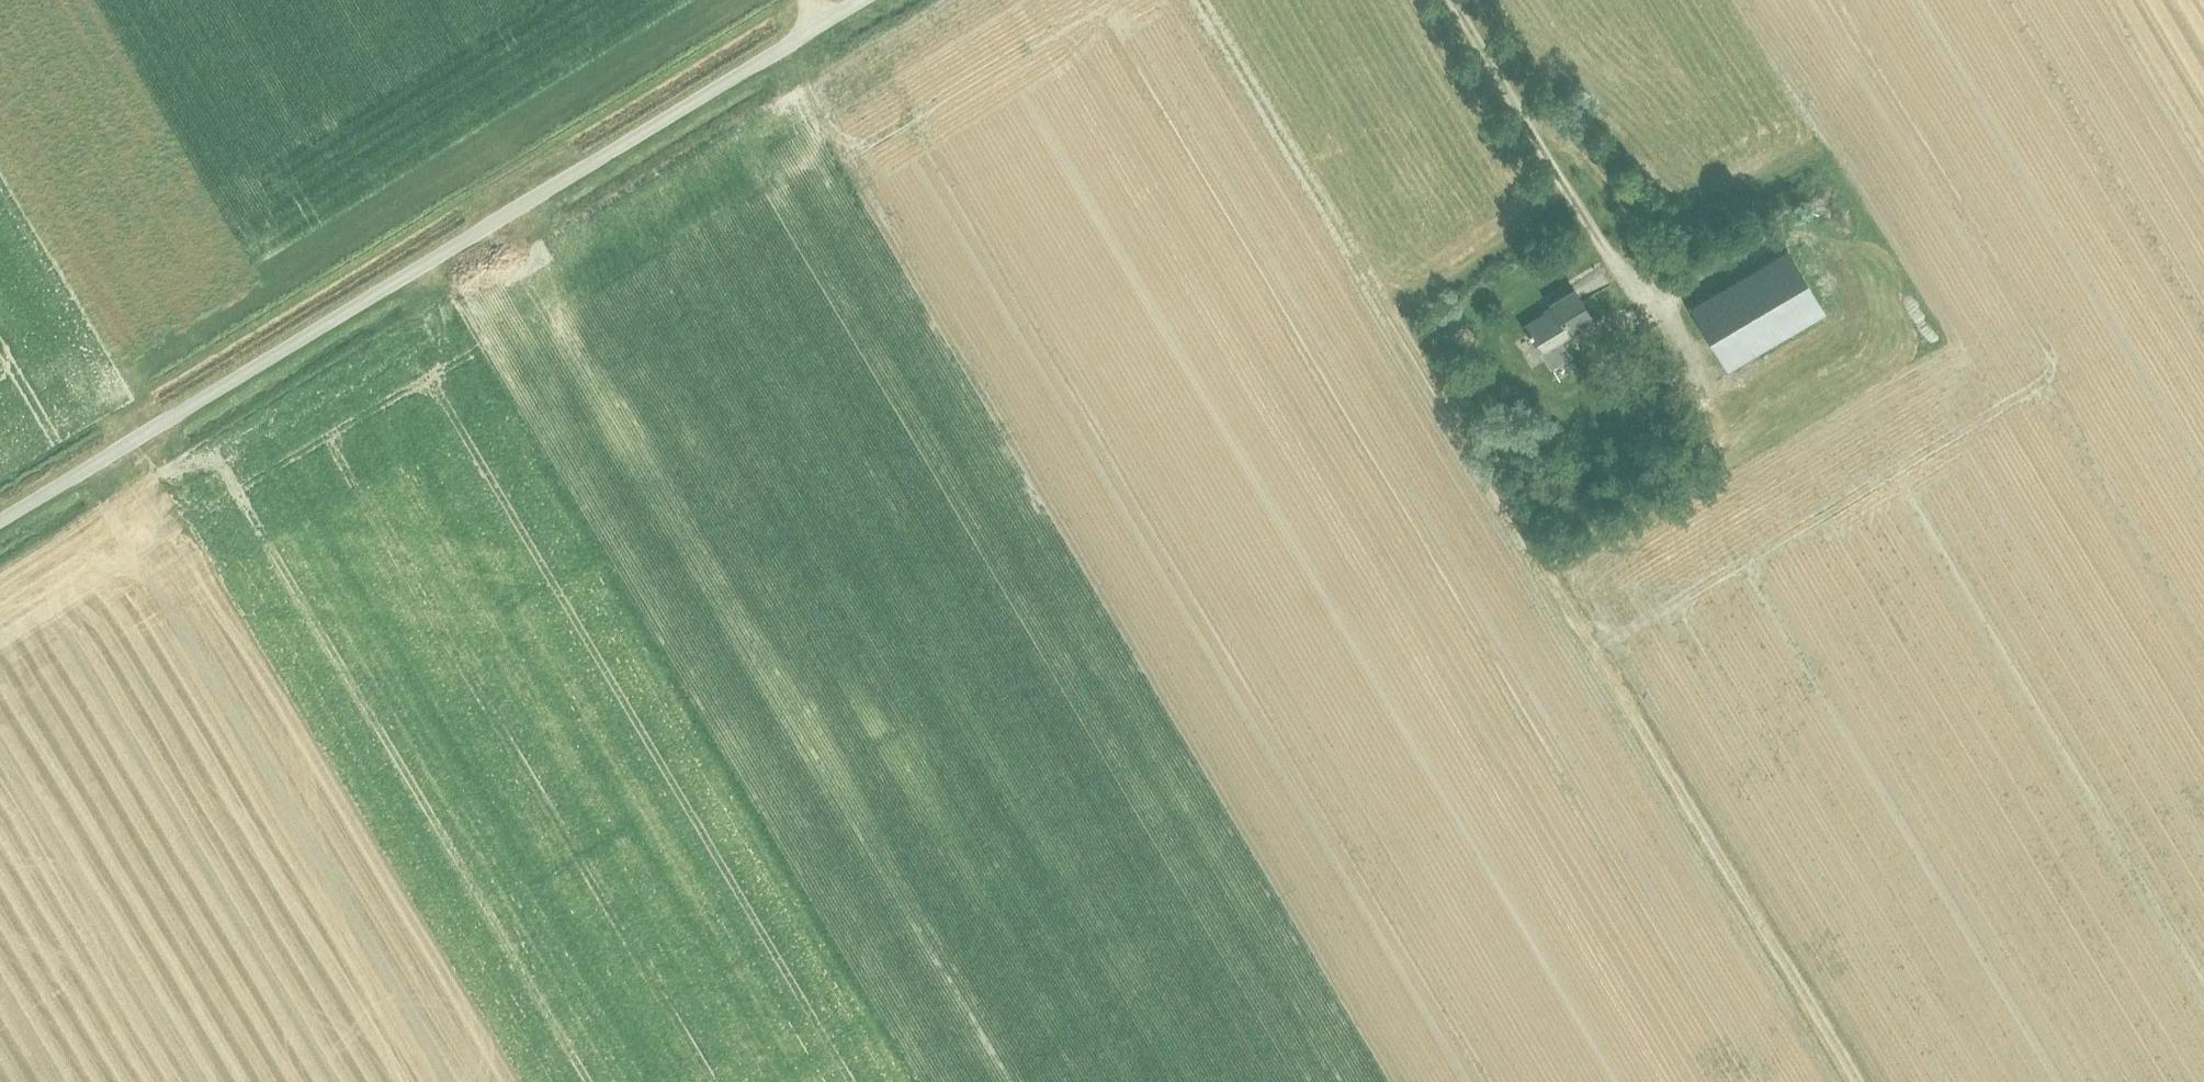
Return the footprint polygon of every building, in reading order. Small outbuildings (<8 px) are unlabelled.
[(1727,368),(1823,311),(1787,250),(1691,307),(1727,368)] [(1570,333),(1593,319),(1574,288),(1552,302),(1555,307),(1525,326),(1550,367),(1569,355),(1558,338),(1568,332),(1570,333)]
